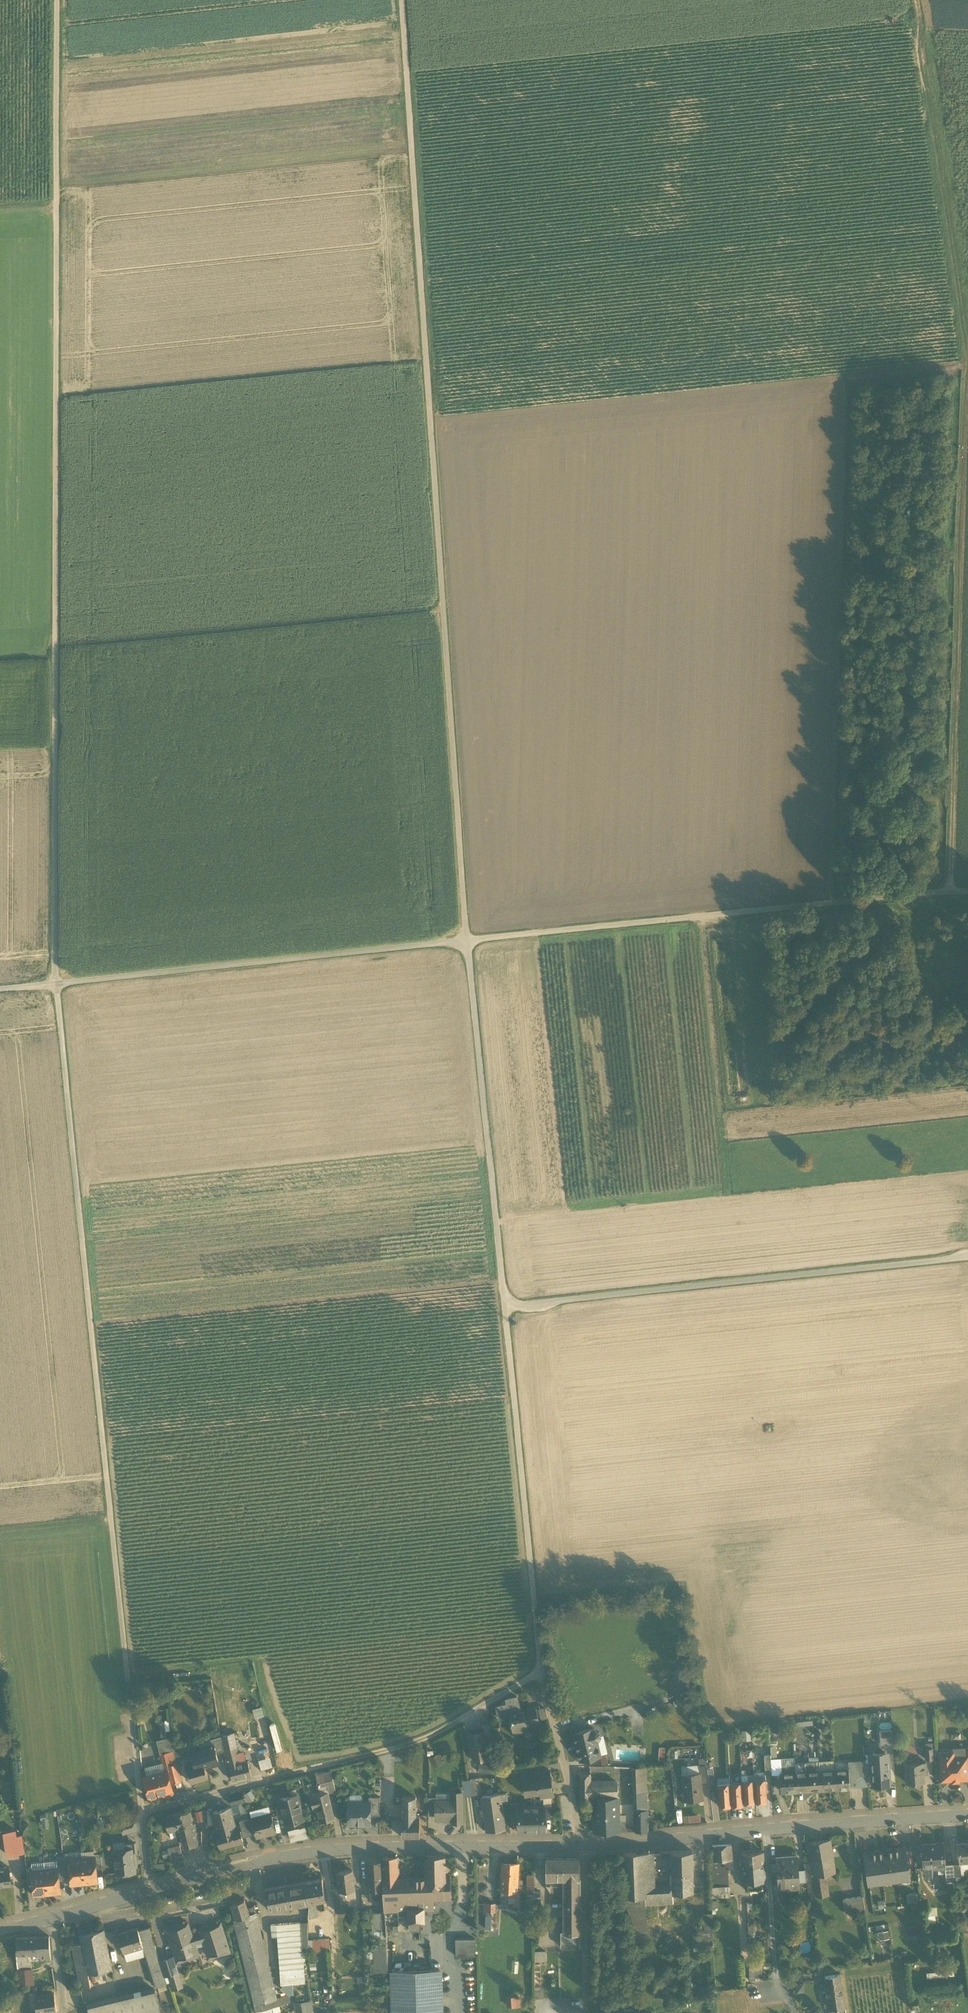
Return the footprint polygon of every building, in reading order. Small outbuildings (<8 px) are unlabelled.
[(225,1692),(233,1691),(232,1672),(224,1672),(225,1692)] [(688,1681),(676,1682),(677,1695),(689,1693),(688,1681)] [(204,1682),(199,1688),(205,1693),(210,1687),(204,1682)] [(535,1707),(520,1710),(517,1697),(506,1699),(507,1700),(505,1701),(503,1703),(504,1705),(497,1706),(500,1718),(511,1716),(514,1728),(526,1726),(538,1723),(535,1707)] [(261,1706),(252,1708),(254,1718),(263,1716),(261,1706)] [(538,1708),(541,1719),(547,1718),(544,1707),(538,1708)] [(959,1709),(957,1715),(965,1717),(966,1711),(959,1709)] [(266,1721),(258,1722),(260,1735),(268,1734),(266,1721)] [(483,1732),(484,1738),(493,1737),(491,1723),(481,1724),(482,1732),(483,1732)] [(777,1723),(769,1723),(769,1732),(778,1731),(777,1723)] [(574,1733),(580,1760),(600,1755),(598,1746),(596,1746),(595,1739),(598,1739),(600,1736),(599,1732),(596,1730),(594,1731),(593,1728),(574,1733)] [(741,1730),(742,1740),(751,1740),(751,1729),(741,1730)] [(893,1743),(892,1729),(879,1730),(880,1744),(893,1743)] [(221,1732),(225,1749),(236,1746),(232,1730),(221,1732)] [(572,1731),(565,1732),(566,1750),(573,1750),(572,1731)] [(469,1734),(471,1745),(484,1743),(484,1738),(483,1732),(482,1732),(469,1734)] [(157,1739),(161,1753),(168,1752),(174,1750),(173,1745),(172,1735),(166,1737),(161,1738),(157,1739)] [(603,1735),(600,1736),(598,1739),(595,1739),(596,1746),(598,1746),(600,1755),(606,1754),(608,1753),(603,1735)] [(214,1744),(216,1753),(223,1751),(221,1736),(211,1739),(213,1744),(214,1744)] [(174,1750),(176,1760),(186,1757),(182,1742),(173,1745),(174,1750)] [(486,1742),(484,1743),(471,1745),(470,1745),(473,1760),(488,1758),(486,1742)] [(192,1751),(195,1763),(203,1761),(204,1764),(210,1762),(211,1765),(219,1762),(216,1753),(214,1744),(213,1744),(192,1751)] [(237,1751),(236,1746),(225,1749),(229,1765),(240,1762),(237,1751)] [(953,1747),(953,1752),(953,1757),(967,1756),(967,1748),(966,1746),(953,1747)] [(174,1750),(168,1752),(171,1764),(177,1763),(176,1760),(174,1750)] [(243,1750),(237,1751),(240,1762),(246,1760),(243,1750)] [(167,1770),(171,1783),(182,1780),(177,1763),(171,1764),(168,1752),(161,1753),(163,1762),(165,1771),(167,1770)] [(873,1785),(889,1784),(887,1752),(871,1753),(873,1785)] [(941,1781),(967,1779),(967,1765),(967,1756),(953,1757),(953,1752),(939,1753),(941,1781)] [(429,1758),(433,1767),(443,1763),(439,1754),(429,1758)] [(259,1759),(261,1769),(272,1766),(270,1757),(259,1759)] [(781,1765),(795,1764),(795,1763),(795,1757),(781,1758),(781,1765)] [(781,1765),(781,1758),(777,1758),(771,1758),(772,1773),(781,1773),(782,1773),(781,1765)] [(228,1765),(232,1780),(251,1775),(247,1760),(246,1760),(240,1762),(229,1765),(228,1765)] [(819,1760),(819,1762),(820,1771),(821,1770),(821,1772),(829,1772),(828,1770),(834,1769),(834,1763),(833,1760),(819,1760)] [(208,1777),(204,1764),(203,1761),(195,1763),(186,1766),(191,1782),(208,1777)] [(865,1761),(848,1762),(848,1768),(849,1771),(855,1771),(855,1774),(861,1774),(866,1774),(865,1761)] [(145,1766),(147,1775),(165,1771),(163,1762),(145,1766)] [(805,1763),(806,1773),(814,1773),(814,1771),(815,1771),(817,1769),(817,1762),(805,1763)] [(834,1763),(834,1769),(834,1771),(843,1771),(843,1769),(848,1768),(848,1762),(834,1763)] [(905,1764),(907,1783),(921,1781),(923,1781),(922,1774),(927,1774),(925,1762),(905,1764)] [(479,1763),(478,1772),(492,1773),(493,1765),(479,1763)] [(796,1791),(807,1790),(806,1773),(805,1763),(795,1763),(795,1764),(796,1772),(795,1772),(796,1791)] [(681,1765),(681,1773),(700,1771),(699,1765),(699,1764),(681,1765)] [(702,1779),(708,1778),(707,1768),(707,1764),(706,1764),(699,1765),(700,1771),(701,1771),(702,1779)] [(795,1764),(781,1765),(782,1773),(789,1772),(795,1772),(796,1772),(795,1764)] [(633,1767),(633,1782),(646,1782),(646,1767),(633,1767)] [(843,1771),(834,1771),(835,1788),(849,1787),(849,1771),(848,1768),(843,1769),(843,1771)] [(821,1789),(835,1788),(834,1771),(834,1769),(828,1770),(829,1772),(821,1772),(821,1770),(820,1771),(821,1789)] [(149,1796),(152,1798),(155,1797),(157,1794),(173,1790),(171,1783),(167,1770),(165,1771),(147,1775),(146,1776),(150,1790),(148,1793),(149,1796)] [(327,1784),(328,1793),(335,1791),(333,1781),(331,1773),(331,1771),(316,1774),(318,1786),(327,1784)] [(523,1781),(525,1795),(540,1793),(540,1792),(550,1791),(549,1782),(551,1781),(550,1771),(528,1774),(529,1780),(523,1781)] [(692,1794),(692,1800),(704,1799),(702,1783),(702,1779),(701,1771),(700,1771),(681,1773),(684,1795),(692,1794)] [(753,1771),(754,1774),(754,1779),(765,1779),(765,1773),(765,1771),(753,1771)] [(820,1771),(815,1771),(814,1771),(814,1773),(806,1773),(807,1790),(821,1789),(820,1771)] [(782,1792),(796,1791),(795,1772),(789,1772),(789,1774),(782,1775),(782,1773),(781,1773),(782,1792)] [(593,1800),(593,1816),(618,1816),(617,1784),(614,1782),(590,1783),(590,1775),(580,1777),(580,1800),(593,1800)] [(470,1778),(462,1779),(465,1795),(472,1794),(470,1779),(470,1778)] [(743,1802),(755,1801),(754,1779),(742,1780),(742,1782),(743,1802)] [(765,1779),(754,1779),(755,1801),(767,1801),(766,1779),(765,1779)] [(633,1782),(634,1805),(647,1805),(646,1782),(633,1782)] [(743,1804),(743,1802),(742,1782),(730,1783),(731,1805),(743,1804)] [(305,1784),(306,1791),(313,1789),(311,1783),(305,1784)] [(719,1806),(731,1805),(730,1783),(718,1784),(719,1806)] [(312,1793),(313,1797),(327,1794),(329,1794),(328,1793),(327,1784),(318,1786),(319,1791),(312,1793)] [(127,1790),(123,1796),(129,1800),(133,1794),(127,1790)] [(251,1790),(243,1794),(248,1802),(256,1797),(251,1790)] [(232,1806),(239,1805),(244,1803),(241,1791),(228,1794),(232,1806)] [(452,1820),(452,1822),(462,1822),(462,1792),(451,1792),(451,1800),(436,1801),(435,1801),(435,1815),(436,1818),(445,1818),(445,1820),(452,1820)] [(436,1792),(436,1797),(436,1801),(451,1800),(451,1792),(436,1792)] [(507,1793),(500,1794),(501,1801),(508,1800),(507,1793)] [(280,1798),(281,1805),(283,1811),(286,1824),(304,1819),(297,1794),(291,1796),(280,1798)] [(317,1807),(321,1821),(333,1819),(331,1812),(334,1811),(332,1805),(330,1805),(327,1794),(313,1797),(311,1798),(313,1808),(317,1807)] [(482,1796),(487,1831),(504,1829),(501,1801),(500,1794),(482,1796)] [(110,1795),(95,1799),(97,1803),(111,1799),(110,1795)] [(370,1815),(380,1815),(380,1797),(369,1797),(369,1801),(370,1801),(370,1815)] [(402,1797),(402,1816),(416,1816),(416,1797),(402,1797)] [(349,1824),(370,1824),(370,1815),(370,1801),(369,1801),(369,1804),(362,1804),(362,1801),(349,1801),(349,1809),(347,1811),(347,1814),(349,1817),(349,1824)] [(544,1808),(544,1817),(552,1817),(552,1802),(544,1802),(544,1808)] [(232,1806),(230,1807),(231,1814),(240,1811),(239,1805),(232,1806)] [(250,1810),(251,1818),(271,1812),(269,1805),(250,1810)] [(648,1830),(647,1805),(634,1805),(634,1827),(635,1831),(648,1830)] [(207,1824),(214,1822),(214,1821),(215,1820),(213,1811),(212,1807),(207,1809),(207,1824)] [(213,1811),(215,1820),(227,1817),(232,1816),(231,1814),(230,1807),(213,1811)] [(518,1832),(532,1831),(531,1808),(518,1808),(518,1816),(518,1832)] [(544,1808),(531,1808),(532,1831),(544,1831),(544,1817),(544,1808)] [(184,1846),(186,1848),(202,1845),(202,1830),(197,1830),(195,1823),(193,1823),(189,1810),(182,1812),(182,1811),(165,1816),(168,1827),(176,1824),(177,1829),(179,1835),(179,1836),(181,1836),(184,1846)] [(195,1812),(197,1822),(205,1820),(202,1810),(195,1812)] [(255,1831),(257,1837),(276,1832),(271,1812),(251,1818),(252,1818),(255,1831)] [(235,1827),(232,1816),(227,1817),(230,1829),(235,1827)] [(419,1816),(416,1816),(402,1816),(402,1837),(420,1837),(419,1816)] [(593,1816),(594,1832),(619,1831),(618,1821),(618,1816),(593,1816)] [(230,1829),(227,1817),(215,1820),(214,1821),(214,1822),(217,1832),(216,1833),(221,1848),(242,1842),(238,1827),(235,1827),(230,1829)] [(48,1818),(40,1819),(41,1828),(48,1827),(48,1818)] [(252,1818),(246,1819),(250,1832),(255,1831),(252,1818)] [(120,1822),(123,1833),(136,1829),(133,1819),(120,1822)] [(243,1834),(250,1832),(246,1819),(239,1821),(243,1834)] [(619,1831),(635,1831),(634,1827),(626,1827),(626,1821),(618,1821),(619,1831)] [(288,1830),(291,1842),(309,1837),(305,1826),(288,1830)] [(7,1855),(24,1852),(22,1834),(15,1835),(15,1829),(0,1831),(0,1845),(3,1845),(4,1852),(7,1855)] [(171,1838),(179,1835),(177,1829),(169,1831),(171,1838)] [(124,1841),(125,1850),(133,1849),(135,1867),(137,1867),(136,1853),(137,1853),(136,1840),(124,1841)] [(811,1862),(813,1875),(825,1874),(834,1872),(829,1840),(808,1842),(811,1862)] [(114,1843),(114,1851),(119,1850),(125,1850),(124,1841),(114,1843)] [(967,1860),(967,1842),(957,1843),(959,1860),(967,1860)] [(931,1864),(932,1866),(938,1866),(945,1865),(944,1843),(936,1843),(936,1846),(931,1846),(931,1844),(921,1844),(922,1864),(931,1864)] [(712,1846),(713,1860),(732,1859),(732,1858),(726,1858),(726,1853),(732,1852),(731,1844),(712,1846)] [(169,1857),(170,1860),(183,1856),(180,1845),(167,1848),(167,1849),(169,1857)] [(879,1878),(880,1880),(898,1878),(897,1875),(907,1874),(906,1864),(907,1864),(905,1848),(892,1849),(892,1851),(877,1853),(877,1851),(864,1853),(867,1869),(868,1869),(870,1879),(879,1878)] [(116,1864),(117,1873),(135,1871),(135,1867),(133,1849),(125,1850),(119,1850),(120,1856),(115,1857),(115,1859),(114,1861),(114,1863),(116,1864)] [(69,1852),(69,1856),(70,1859),(82,1858),(81,1851),(81,1850),(69,1852)] [(671,1852),(672,1874),(693,1873),(692,1851),(671,1852)] [(742,1860),(742,1865),(764,1864),(763,1851),(742,1853),(743,1860),(742,1860)] [(625,1898),(646,1897),(645,1887),(644,1852),(623,1853),(623,1854),(625,1898)] [(644,1852),(645,1887),(654,1887),(653,1852),(644,1852)] [(95,1856),(96,1868),(102,1868),(101,1853),(94,1854),(94,1857),(95,1856)] [(63,1860),(64,1863),(57,1864),(57,1867),(58,1867),(59,1879),(65,1878),(65,1872),(70,1871),(69,1859),(70,1859),(69,1856),(63,1857),(63,1860)] [(94,1857),(82,1858),(85,1883),(98,1881),(96,1868),(95,1856),(94,1857)] [(429,1877),(429,1878),(445,1877),(444,1870),(449,1870),(451,1868),(450,1865),(449,1864),(444,1864),(444,1856),(429,1856),(429,1870),(432,1870),(432,1877),(429,1877)] [(797,1856),(787,1857),(789,1885),(799,1884),(799,1882),(798,1870),(797,1856)] [(409,1915),(409,1931),(419,1930),(419,1921),(424,1921),(424,1909),(434,1908),(433,1901),(437,1901),(437,1898),(436,1897),(422,1898),(422,1878),(398,1878),(398,1875),(400,1873),(399,1868),(398,1866),(398,1864),(399,1863),(399,1859),(398,1858),(398,1857),(382,1857),(383,1890),(385,1910),(398,1909),(398,1916),(409,1915)] [(779,1886),(789,1885),(787,1857),(777,1858),(778,1871),(779,1884),(779,1886)] [(72,1884),(85,1883),(82,1858),(70,1859),(69,1859),(70,1871),(72,1884)] [(564,1932),(580,1932),(580,1894),(580,1878),(579,1878),(579,1858),(546,1858),(546,1886),(564,1886),(564,1896),(564,1895),(564,1932)] [(733,1868),(732,1859),(713,1860),(715,1886),(729,1885),(728,1869),(729,1869),(729,1868),(733,1868)] [(44,1861),(45,1868),(57,1867),(57,1864),(57,1861),(57,1860),(44,1861)] [(959,1863),(959,1869),(967,1868),(967,1860),(959,1860),(959,1863)] [(32,1867),(33,1870),(45,1868),(44,1861),(32,1863),(32,1865),(32,1867)] [(368,1863),(369,1888),(382,1887),(381,1862),(368,1863)] [(804,1863),(805,1869),(806,1877),(813,1875),(811,1862),(804,1863)] [(502,1892),(517,1892),(518,1864),(503,1863),(502,1892)] [(766,1881),(764,1864),(742,1865),(742,1866),(743,1882),(745,1882),(756,1881),(765,1881),(766,1881)] [(946,1876),(955,1876),(953,1864),(945,1865),(945,1875),(946,1876)] [(932,1866),(923,1867),(923,1876),(932,1876),(932,1866)] [(10,1884),(8,1867),(0,1867),(0,1885),(10,1884)] [(57,1867),(45,1868),(48,1893),(60,1892),(59,1879),(58,1867),(57,1867)] [(48,1893),(45,1868),(33,1870),(32,1870),(33,1881),(35,1894),(48,1893)] [(806,1881),(806,1877),(805,1869),(798,1870),(799,1882),(806,1881)] [(334,1888),(335,1899),(341,1899),(340,1891),(345,1890),(354,1889),(352,1870),(338,1872),(337,1872),(339,1887),(334,1888)] [(526,1871),(525,1914),(534,1914),(534,1892),(534,1871),(526,1871)] [(672,1886),(654,1887),(645,1887),(646,1897),(673,1895),(694,1893),(693,1873),(672,1874),(672,1886)] [(806,1881),(809,1897),(828,1894),(825,1874),(813,1875),(806,1877),(806,1881)] [(422,1878),(422,1898),(436,1897),(437,1898),(451,1897),(450,1877),(445,1877),(429,1878),(422,1878)] [(305,1881),(305,1882),(309,1903),(309,1906),(308,1918),(317,1916),(314,1902),(326,1899),(322,1879),(305,1881)] [(745,1890),(757,1889),(756,1881),(745,1882),(745,1890)] [(766,1888),(765,1881),(756,1881),(757,1889),(766,1888)] [(305,1882),(287,1885),(290,1906),(294,1905),(309,1903),(305,1882)] [(289,1906),(290,1906),(287,1885),(267,1889),(270,1909),(289,1906)] [(712,1886),(713,1897),(730,1896),(729,1885),(715,1886),(712,1886)] [(382,1890),(382,1887),(369,1888),(370,1900),(383,1899),(382,1890)] [(335,1899),(335,1907),(346,1906),(345,1890),(340,1891),(341,1899),(335,1899)] [(501,1902),(516,1903),(517,1892),(502,1892),(501,1902)] [(907,1894),(908,1902),(918,1901),(917,1892),(907,1894)] [(625,1906),(628,1906),(646,1905),(674,1903),(673,1895),(646,1897),(625,1898),(625,1906)] [(843,1899),(845,1912),(865,1909),(863,1896),(843,1899)] [(232,1903),(237,1918),(249,1914),(247,1908),(244,1899),(232,1903)] [(495,1903),(483,1903),(483,1912),(495,1912),(495,1903)] [(650,1941),(646,1905),(628,1906),(632,1943),(650,1941)] [(254,1906),(247,1908),(249,1914),(255,1912),(254,1906)] [(255,1912),(249,1914),(237,1918),(239,1926),(237,1926),(241,1943),(262,1938),(255,1912)] [(372,1913),(373,1932),(384,1930),(386,1930),(385,1912),(372,1913)] [(702,1932),(702,1940),(714,1939),(713,1914),(704,1915),(705,1932),(702,1932)] [(271,1924),(272,1937),(278,1936),(302,1934),(301,1922),(271,1924)] [(307,1922),(301,1922),(302,1934),(303,1952),(309,1951),(308,1947),(308,1939),(307,1931),(307,1922)] [(907,1926),(908,1935),(917,1934),(916,1925),(907,1926)] [(202,1931),(202,1933),(204,1940),(209,1955),(227,1949),(220,1926),(202,1931)] [(139,1947),(142,1957),(156,1953),(148,1928),(138,1931),(143,1946),(139,1947)] [(195,1951),(193,1943),(191,1937),(188,1928),(170,1934),(177,1956),(195,1951)] [(80,1934),(82,1943),(88,1974),(112,1969),(104,1929),(80,1934)] [(118,1935),(124,1952),(139,1947),(143,1946),(138,1931),(138,1929),(118,1935)] [(384,1930),(373,1932),(373,1939),(380,1939),(385,1938),(384,1930)] [(878,1932),(879,1939),(889,1938),(888,1930),(878,1932)] [(561,1946),(580,1946),(580,1932),(564,1932),(561,1932),(561,1946)] [(193,1943),(204,1940),(202,1933),(191,1937),(193,1943)] [(279,1960),(280,1972),(304,1970),(303,1952),(302,1934),(278,1936),(278,1948),(290,1947),(291,1959),(279,1960)] [(37,1953),(44,1953),(50,1953),(49,1936),(36,1937),(37,1953)] [(15,1938),(17,1955),(30,1954),(37,1953),(36,1937),(19,1937),(15,1938)] [(262,1938),(241,1943),(248,1975),(270,1970),(262,1938)] [(456,1939),(456,1956),(476,1956),(475,1939),(456,1939)] [(693,1940),(694,1949),(714,1948),(714,1939),(702,1940),(693,1940)] [(90,1987),(88,1974),(82,1943),(72,1945),(80,1988),(90,1987)] [(385,1945),(380,1945),(372,1945),(374,1973),(386,1972),(385,1945)] [(139,1947),(124,1952),(126,1961),(142,1957),(139,1947)] [(290,1947),(278,1948),(279,1960),(291,1959),(290,1947)] [(534,1962),(540,1962),(546,1962),(546,1950),(534,1951),(534,1962)] [(159,1964),(156,1953),(142,1957),(146,1968),(152,1966),(159,1964)] [(396,1966),(420,1966),(420,1953),(396,1954),(396,1966)] [(17,1969),(18,1969),(32,1968),(30,1954),(17,1955),(17,1969)] [(160,1961),(165,1975),(178,1971),(174,1957),(160,1961)] [(152,1966),(155,1974),(162,1972),(159,1964),(152,1966)] [(749,1966),(750,1977),(763,1976),(762,1964),(749,1966)] [(18,1969),(19,1985),(25,1985),(33,1984),(32,1968),(18,1969)] [(393,2012),(441,2012),(440,1969),(392,1971),(393,2012)] [(248,1975),(256,2008),(257,2012),(267,2012),(278,2010),(277,2003),(289,2000),(287,1995),(276,1998),(273,1985),(270,1970),(248,1975)] [(304,1970),(280,1972),(281,1984),(283,1984),(292,1984),(305,1983),(304,1970)] [(155,1974),(158,1985),(165,1983),(162,1972),(155,1974)] [(179,1972),(168,1975),(173,1990),(184,1986),(179,1972)] [(824,1976),(826,1990),(842,1988),(840,1974),(824,1976)] [(292,1984),(283,1984),(283,1986),(292,1994),(293,1993),(292,1984)] [(89,2012),(144,2012),(159,2009),(155,1991),(154,1987),(86,2003),(89,2012)] [(534,1988),(534,1999),(544,1999),(544,1988),(541,1988),(534,1988)] [(844,2007),(842,1988),(826,1990),(829,2009),(844,2007)] [(38,2012),(40,2012),(47,2012),(56,2011),(54,1994),(35,1997),(37,2008),(38,2012)] [(506,1996),(506,2006),(521,2006),(521,1995),(506,1996)] [(294,2003),(296,2012),(298,2012),(299,2012),(314,2012),(313,2012),(314,2012),(311,2001),(294,2003)]
